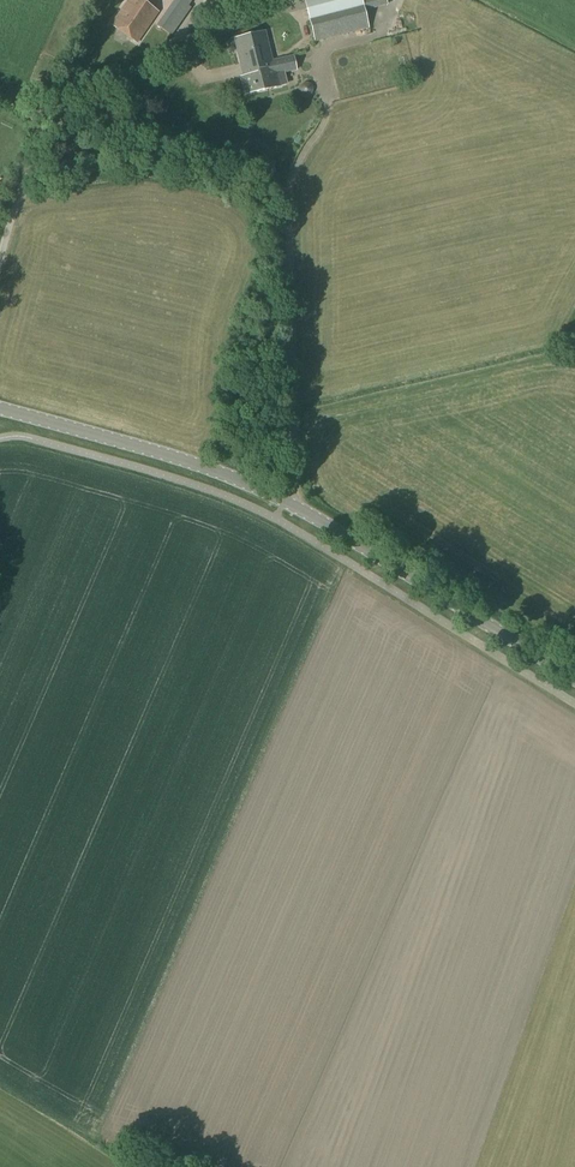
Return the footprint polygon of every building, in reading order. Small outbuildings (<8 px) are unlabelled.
[(159,12),(143,0),(128,0),(110,24),(137,44),(159,12)] [(196,1),(195,0),(174,0),(156,26),(172,36),(196,1)] [(309,20),(315,41),(369,28),(365,11),(362,0),(303,0),(309,20)] [(265,34),(235,41),(241,67),(249,65),(250,70),(256,69),(257,72),(273,68),(273,66),(272,61),(265,34)] [(244,79),(241,79),(245,95),(280,86),(277,74),(296,69),(293,58),(279,61),(281,66),(273,68),(257,72),(257,73),(258,75),(244,79)] [(138,93),(139,92),(145,87),(147,85),(144,82),(135,90),(138,93)]
